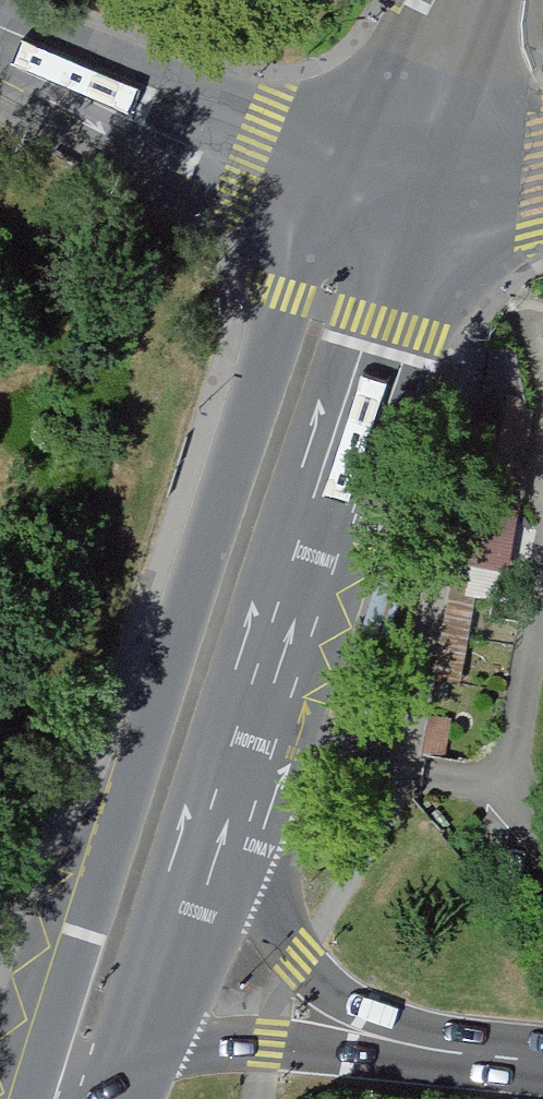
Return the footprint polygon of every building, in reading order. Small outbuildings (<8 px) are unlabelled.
[(534,385),(542,398),(542,379),(534,385)]
